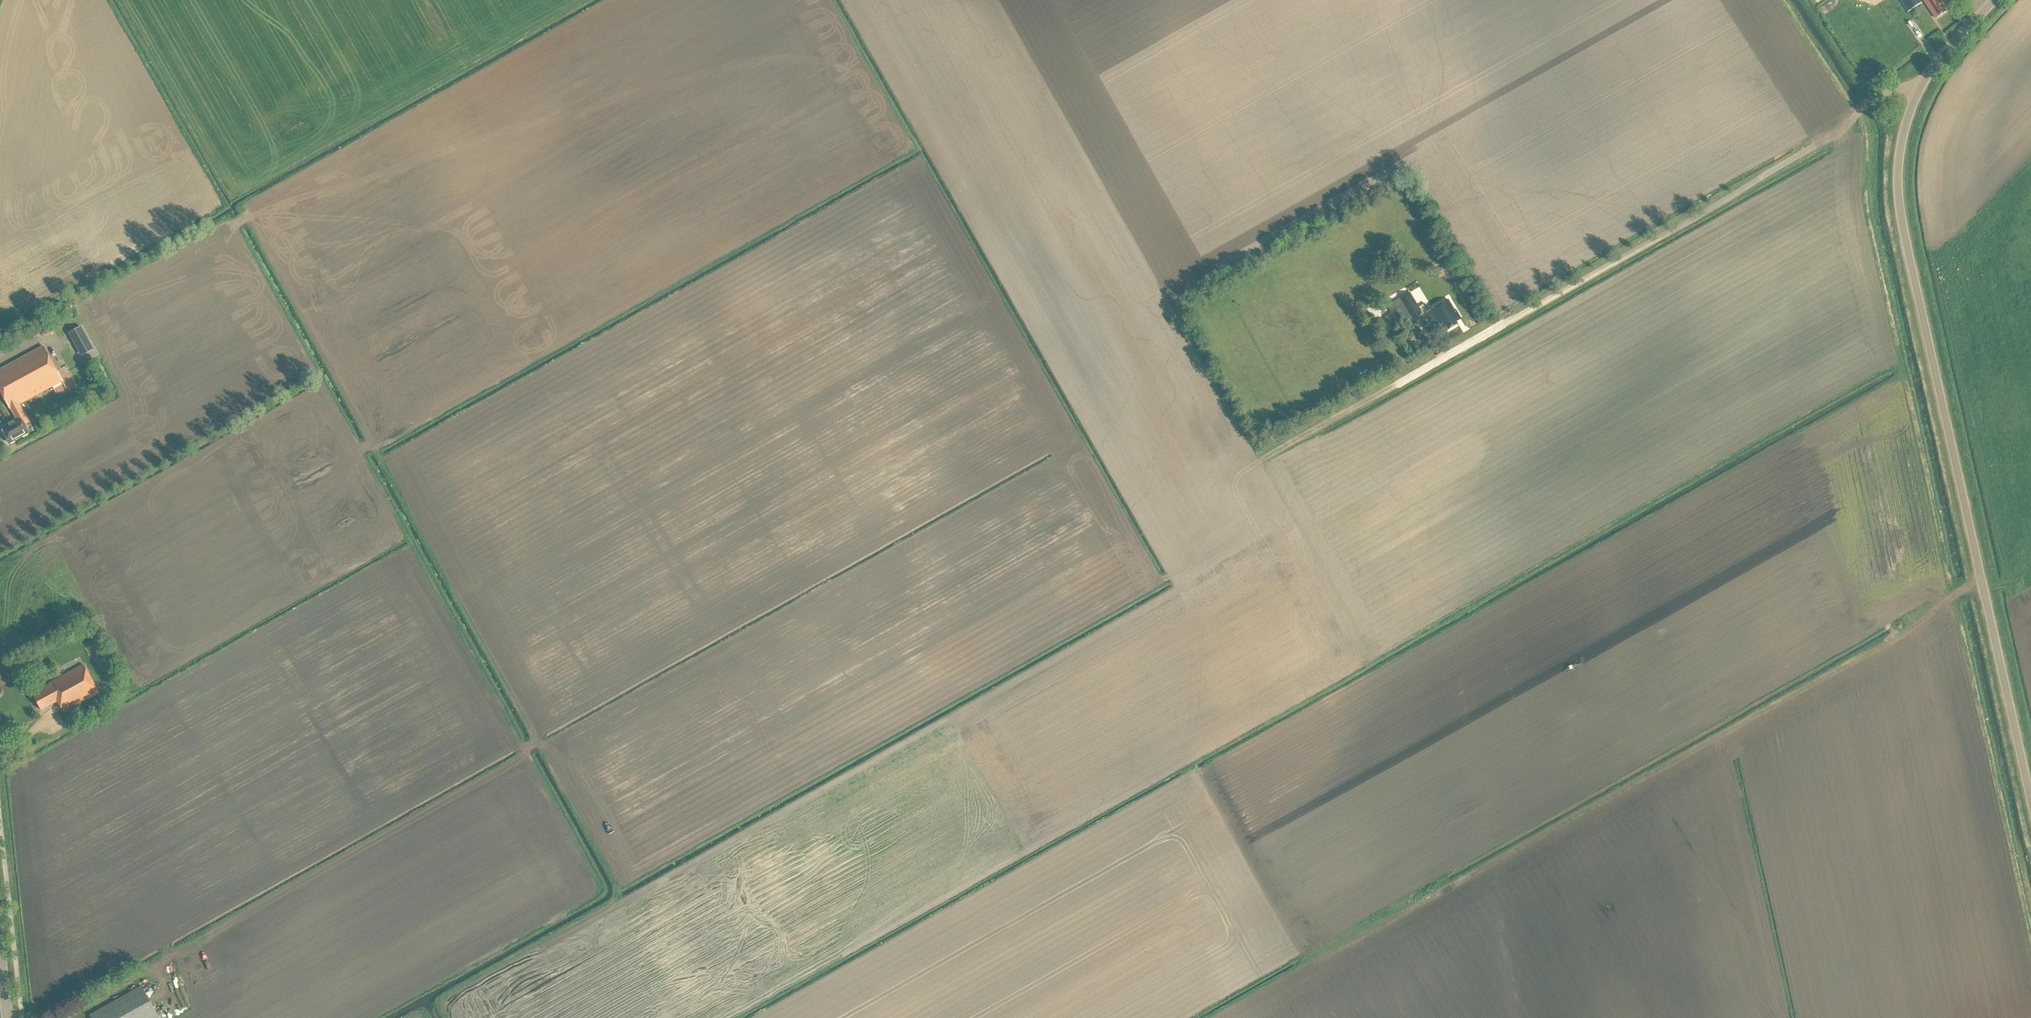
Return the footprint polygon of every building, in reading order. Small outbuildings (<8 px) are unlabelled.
[(1920,5),(1917,0),(1899,0),(1908,13),(1920,5)] [(1949,7),(1944,0),(1943,0),(1942,0),(1924,0),(1936,18),(1946,12),(1945,9),(1949,7)] [(1393,329),(1411,319),(1413,322),(1424,315),(1411,292),(1387,306),(1391,314),(1385,317),(1393,329)] [(1455,322),(1460,319),(1456,312),(1454,311),(1447,300),(1429,312),(1442,333),(1456,325),(1455,322)] [(77,345),(88,339),(81,327),(71,333),(77,345)] [(62,382),(43,347),(0,372),(0,392),(10,410),(11,409),(17,420),(13,422),(14,423),(2,430),(10,444),(29,434),(25,425),(29,423),(20,406),(62,382)] [(63,714),(99,694),(84,665),(48,685),(50,686),(40,692),(41,694),(33,698),(40,712),(57,703),(63,714)] [(142,987),(90,1016),(91,1017),(159,1017),(142,987)]
